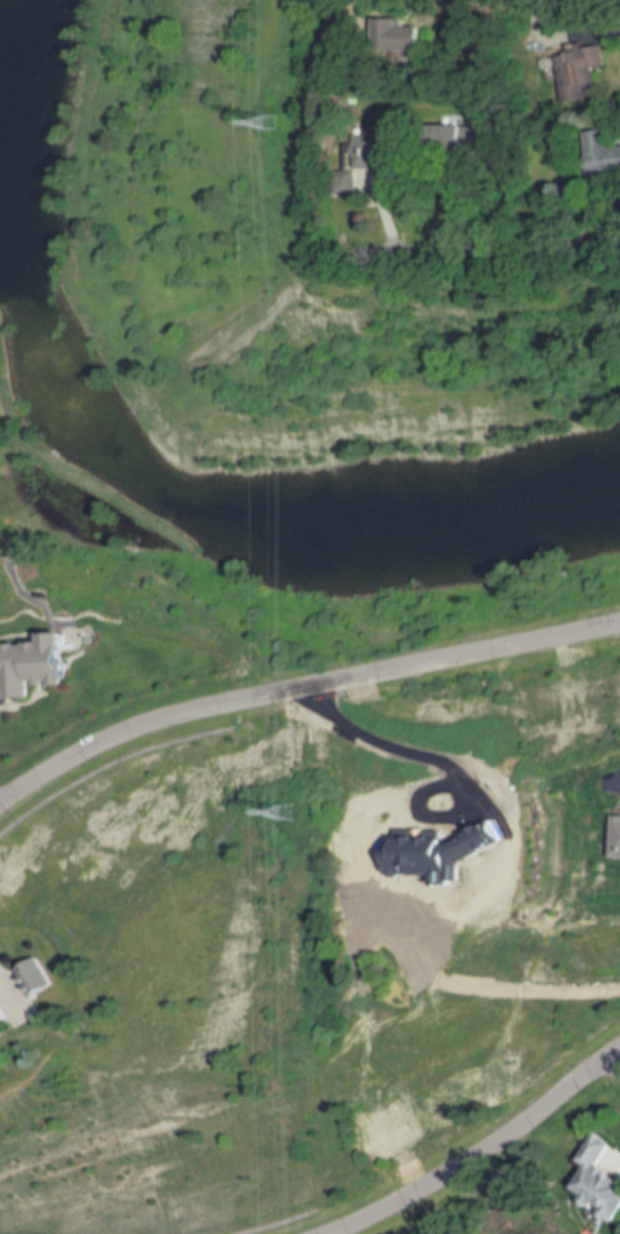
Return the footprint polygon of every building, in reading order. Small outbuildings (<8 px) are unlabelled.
[(390,53),(425,53),(425,25),(390,25),(390,53)] [(558,104),(601,97),(593,46),(550,52),(558,104)] [(619,173),(619,147),(608,148),(606,130),(583,133),(587,177),(619,173)] [(392,170),(393,133),(356,132),(355,169),(392,170)] [(579,1164),(567,1185),(579,1193),(575,1200),(612,1221),(619,1206),(619,1177),(596,1164),(609,1142),(590,1131),(573,1160),(579,1164)]
